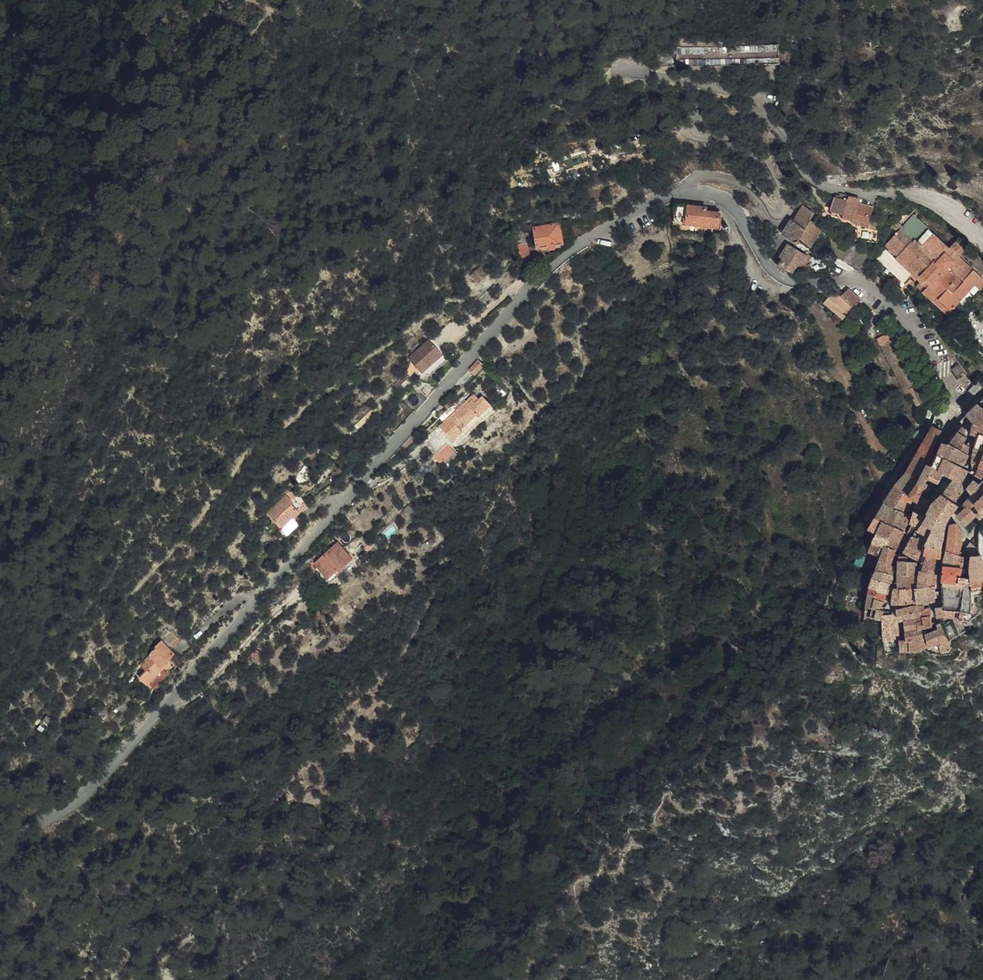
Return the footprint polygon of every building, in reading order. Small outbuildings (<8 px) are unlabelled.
[(963,24),(967,19),(964,16),(959,21),(963,24)] [(864,205),(865,202),(855,198),(853,205),(846,204),(843,214),(848,215),(846,222),(856,226),(863,208),(864,205)] [(843,214),(846,204),(838,201),(831,220),(844,226),(846,222),(848,215),(843,214)] [(677,224),(719,228),(720,216),(707,214),(708,210),(678,207),(677,224)] [(876,212),(863,208),(856,226),(869,231),(876,212)] [(801,247),(814,229),(817,223),(803,213),(796,226),(793,224),(789,233),(785,239),(798,250),(801,247)] [(563,245),(560,224),(534,228),(537,249),(563,245)] [(928,297),(935,303),(930,308),(951,328),(980,299),(982,301),(982,286),(967,271),(975,262),(964,252),(955,261),(918,227),(894,252),(908,266),(903,272),(928,297)] [(801,247),(814,252),(823,235),(814,229),(801,247)] [(858,234),(854,244),(878,253),(882,242),(858,234)] [(521,241),(517,239),(514,245),(521,267),(530,264),(521,241)] [(785,264),(780,271),(794,278),(797,273),(803,276),(806,272),(802,270),(800,269),(804,261),(788,251),(782,262),(785,264)] [(829,278),(831,273),(806,262),(802,270),(806,272),(803,276),(805,278),(829,278)] [(472,276),(479,282),(486,275),(480,268),(472,276)] [(878,289),(883,295),(887,291),(882,286),(878,289)] [(847,321),(860,307),(849,297),(842,304),(836,298),(829,305),(847,321)] [(935,303),(928,297),(924,302),(930,308),(935,303)] [(847,321),(829,305),(824,310),(841,327),(847,321)] [(915,412),(925,407),(904,362),(889,337),(876,344),(906,404),(909,401),(915,412)] [(423,357),(431,347),(427,342),(407,360),(411,364),(408,366),(411,369),(412,367),(423,357)] [(441,357),(431,347),(423,357),(412,367),(420,374),(438,359),(441,357)] [(445,365),(438,359),(420,374),(418,376),(425,383),(445,365)] [(484,367),(478,361),(470,370),(477,375),(484,367)] [(420,374),(412,367),(411,369),(407,374),(410,377),(414,379),(418,376),(420,374)] [(415,409),(425,398),(414,388),(404,399),(415,409)] [(471,399),(440,428),(453,442),(462,433),(456,427),(461,422),(466,427),(477,416),(479,419),(482,416),(491,407),(482,399),(476,404),(471,399)] [(970,430),(982,417),(977,414),(966,425),(970,430)] [(461,422),(456,427),(462,433),(466,438),(485,420),(482,416),(479,419),(477,416),(466,427),(461,422)] [(937,426),(944,428),(947,418),(941,416),(937,426)] [(981,439),(982,433),(982,418),(982,417),(970,430),(973,433),(981,439)] [(922,434),(924,428),(917,425),(915,430),(922,434)] [(977,447),(981,439),(973,433),(970,447),(970,449),(971,451),(972,454),(974,455),(977,447)] [(896,492),(901,496),(909,503),(918,490),(927,474),(929,469),(932,460),(937,448),(941,440),(933,436),(907,479),(901,486),(896,492)] [(951,455),(949,454),(942,470),(958,480),(960,476),(962,473),(967,462),(966,461),(968,456),(967,455),(964,453),(966,448),(964,446),(965,440),(962,437),(957,442),(962,445),(958,453),(955,457),(951,455)] [(981,439),(977,447),(974,455),(974,456),(980,458),(982,459),(982,440),(981,439)] [(962,445),(957,442),(952,450),(958,453),(962,445)] [(450,443),(439,450),(445,459),(456,452),(450,443)] [(941,453),(931,475),(931,476),(920,495),(917,504),(927,511),(930,506),(928,505),(940,479),(939,477),(942,470),(949,454),(945,453),(941,453)] [(982,465),(982,459),(980,458),(974,456),(973,461),(970,472),(979,474),(982,465)] [(951,493),(960,497),(960,491),(966,480),(960,476),(958,480),(942,470),(939,477),(940,479),(943,481),(941,487),(951,493)] [(976,481),(979,474),(970,472),(970,479),(974,480),(976,481)] [(918,490),(909,503),(910,504),(912,506),(911,507),(913,508),(915,509),(916,506),(917,504),(920,495),(931,476),(931,475),(929,475),(927,474),(918,490)] [(933,500),(934,500),(941,487),(943,481),(940,479),(928,505),(930,506),(933,500)] [(934,500),(943,505),(951,493),(941,487),(934,500)] [(970,503),(978,494),(972,489),(967,495),(965,497),(970,503)] [(888,505),(884,511),(890,515),(901,496),(896,492),(893,496),(888,505)] [(943,505),(952,511),(957,504),(961,500),(960,497),(951,493),(943,505)] [(283,520),(297,516),(299,514),(293,507),(295,504),(286,494),(264,515),(274,525),(283,520)] [(982,497),(978,494),(970,503),(975,508),(982,500),(982,499),(982,497)] [(901,496),(890,515),(899,519),(909,503),(901,496)] [(932,514),(936,516),(943,505),(934,500),(933,500),(930,506),(927,511),(932,514)] [(982,514),(982,500),(975,508),(968,515),(975,522),(982,514)] [(909,503),(899,519),(903,522),(911,507),(912,506),(910,504),(909,503)] [(968,515),(975,508),(970,503),(960,513),(963,516),(965,518),(968,515)] [(916,506),(915,509),(913,514),(912,519),(921,522),(925,524),(930,515),(932,514),(927,511),(917,504),(916,506)] [(945,522),(952,512),(952,511),(943,505),(936,516),(945,522)] [(876,526),(868,537),(876,541),(896,551),(901,540),(903,536),(907,524),(903,522),(899,519),(890,515),(884,511),(876,526)] [(940,531),(944,533),(946,527),(948,525),(956,515),(954,513),(952,512),(945,522),(940,531)] [(935,528),(940,531),(945,522),(936,516),(932,514),(930,515),(925,524),(935,528)] [(955,523),(964,533),(975,522),(968,515),(965,518),(963,516),(955,523)] [(294,518),(297,516),(283,520),(274,525),(286,537),(299,524),(294,518)] [(909,530),(915,533),(918,534),(921,522),(912,519),(909,530)] [(930,540),(932,537),(935,528),(925,524),(921,522),(918,534),(930,540)] [(932,537),(942,541),(944,533),(940,531),(935,528),(932,537)] [(949,533),(947,545),(960,549),(960,548),(958,536),(954,531),(949,533)] [(909,544),(925,552),(928,545),(930,540),(918,534),(915,533),(909,544)] [(928,545),(941,550),(942,541),(932,537),(930,540),(928,545)] [(879,563),(874,577),(890,582),(892,574),(888,572),(890,567),(891,563),(892,559),(896,551),(876,541),(868,558),(879,563)] [(909,544),(901,559),(919,569),(925,552),(909,544)] [(337,545),(315,564),(329,579),(351,560),(337,545)] [(925,552),(919,569),(918,573),(923,575),(925,572),(928,573),(929,573),(930,572),(931,571),(934,567),(937,568),(940,558),(939,557),(941,550),(928,545),(925,552)] [(947,545),(944,558),(956,561),(957,557),(960,549),(947,545)] [(969,562),(978,561),(976,554),(967,550),(964,554),(966,558),(966,559),(967,560),(968,560),(969,562)] [(941,574),(958,578),(961,563),(956,561),(944,558),(941,574)] [(967,575),(982,576),(979,561),(978,561),(969,562),(967,575)] [(897,563),(895,583),(915,584),(918,584),(919,578),(917,578),(913,578),(914,570),(906,568),(905,564),(897,563)] [(918,584),(915,584),(914,595),(933,595),(934,581),(937,581),(937,578),(937,575),(937,574),(936,574),(935,574),(931,576),(931,579),(922,578),(919,578),(918,584)] [(941,604),(956,606),(958,578),(941,574),(940,589),(941,604)] [(982,587),(982,582),(982,576),(967,575),(968,587),(982,587)] [(871,585),(862,618),(864,619),(875,623),(876,617),(877,615),(881,609),(885,602),(885,600),(888,591),(889,587),(890,582),(874,577),(871,585)] [(893,583),(892,592),(891,595),(898,595),(914,595),(915,584),(895,583),(893,583)] [(914,595),(898,595),(898,600),(898,610),(900,610),(913,610),(914,595)] [(933,595),(914,595),(913,610),(932,608),(933,595)] [(891,599),(890,601),(889,611),(898,610),(898,600),(891,599)] [(951,616),(955,617),(956,606),(941,604),(941,613),(941,614),(951,616)] [(901,625),(921,624),(920,616),(920,613),(910,612),(899,614),(901,625)] [(935,624),(941,623),(941,614),(941,613),(938,613),(933,614),(935,624)] [(923,634),(929,632),(929,630),(927,620),(928,619),(929,614),(927,614),(920,616),(921,624),(923,634)] [(950,622),(951,616),(941,614),(941,623),(950,622)] [(864,619),(864,629),(873,628),(875,624),(875,623),(864,619)] [(878,624),(878,625),(879,628),(886,628),(887,639),(896,638),(894,631),(894,628),(890,620),(885,620),(881,620),(879,623),(878,624)] [(919,634),(923,634),(921,624),(901,625),(902,636),(919,634)] [(881,635),(881,644),(888,643),(887,639),(886,628),(879,628),(880,632),(881,635)] [(946,652),(944,647),(937,630),(934,631),(935,635),(932,636),(940,655),(946,653),(946,652)] [(913,655),(920,655),(920,653),(927,651),(923,639),(923,638),(923,634),(919,634),(902,636),(904,644),(904,647),(906,646),(906,656),(913,655)] [(938,658),(940,655),(932,636),(923,638),(923,639),(927,651),(920,653),(920,655),(921,655),(922,656),(932,657),(938,658)] [(881,644),(881,647),(895,644),(895,645),(897,645),(896,638),(887,639),(888,643),(881,644)] [(158,653),(170,660),(174,656),(160,642),(154,650),(141,678),(143,679),(152,661),(158,653)] [(159,671),(170,660),(158,653),(152,661),(143,679),(139,684),(146,690),(161,674),(159,671)]
